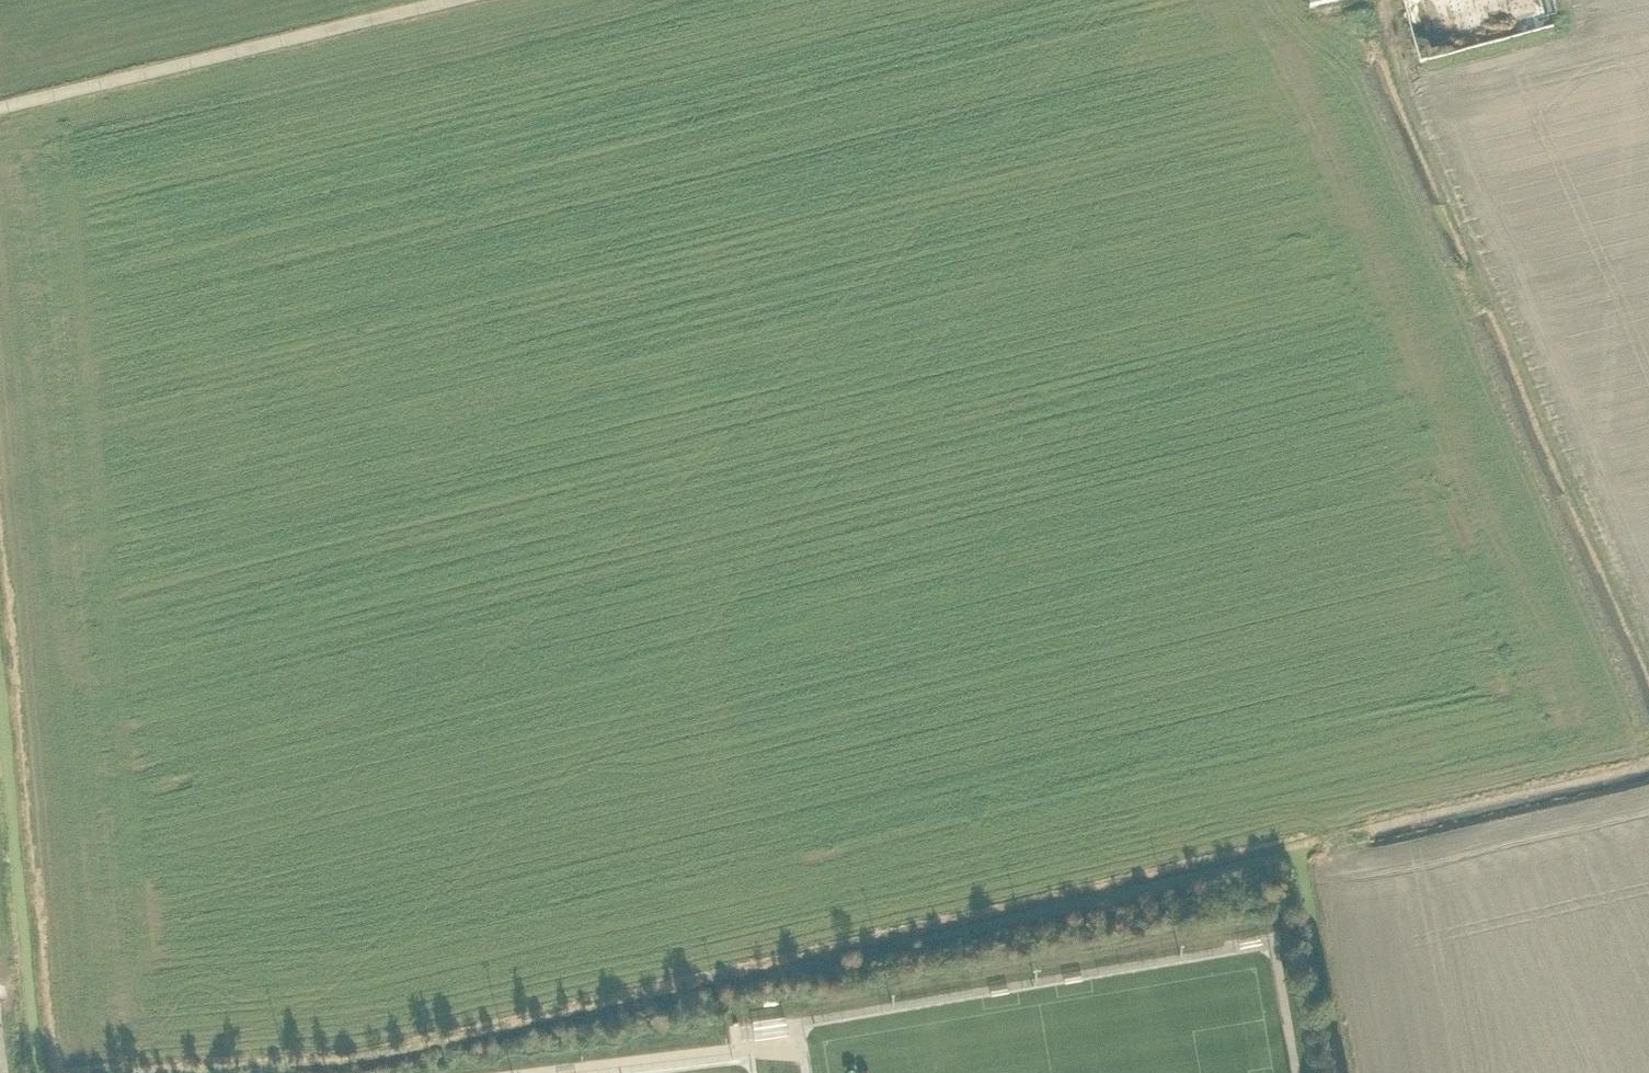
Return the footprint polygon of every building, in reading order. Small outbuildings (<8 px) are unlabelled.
[(1309,10),(1348,0),(1306,0),(1309,10)]
